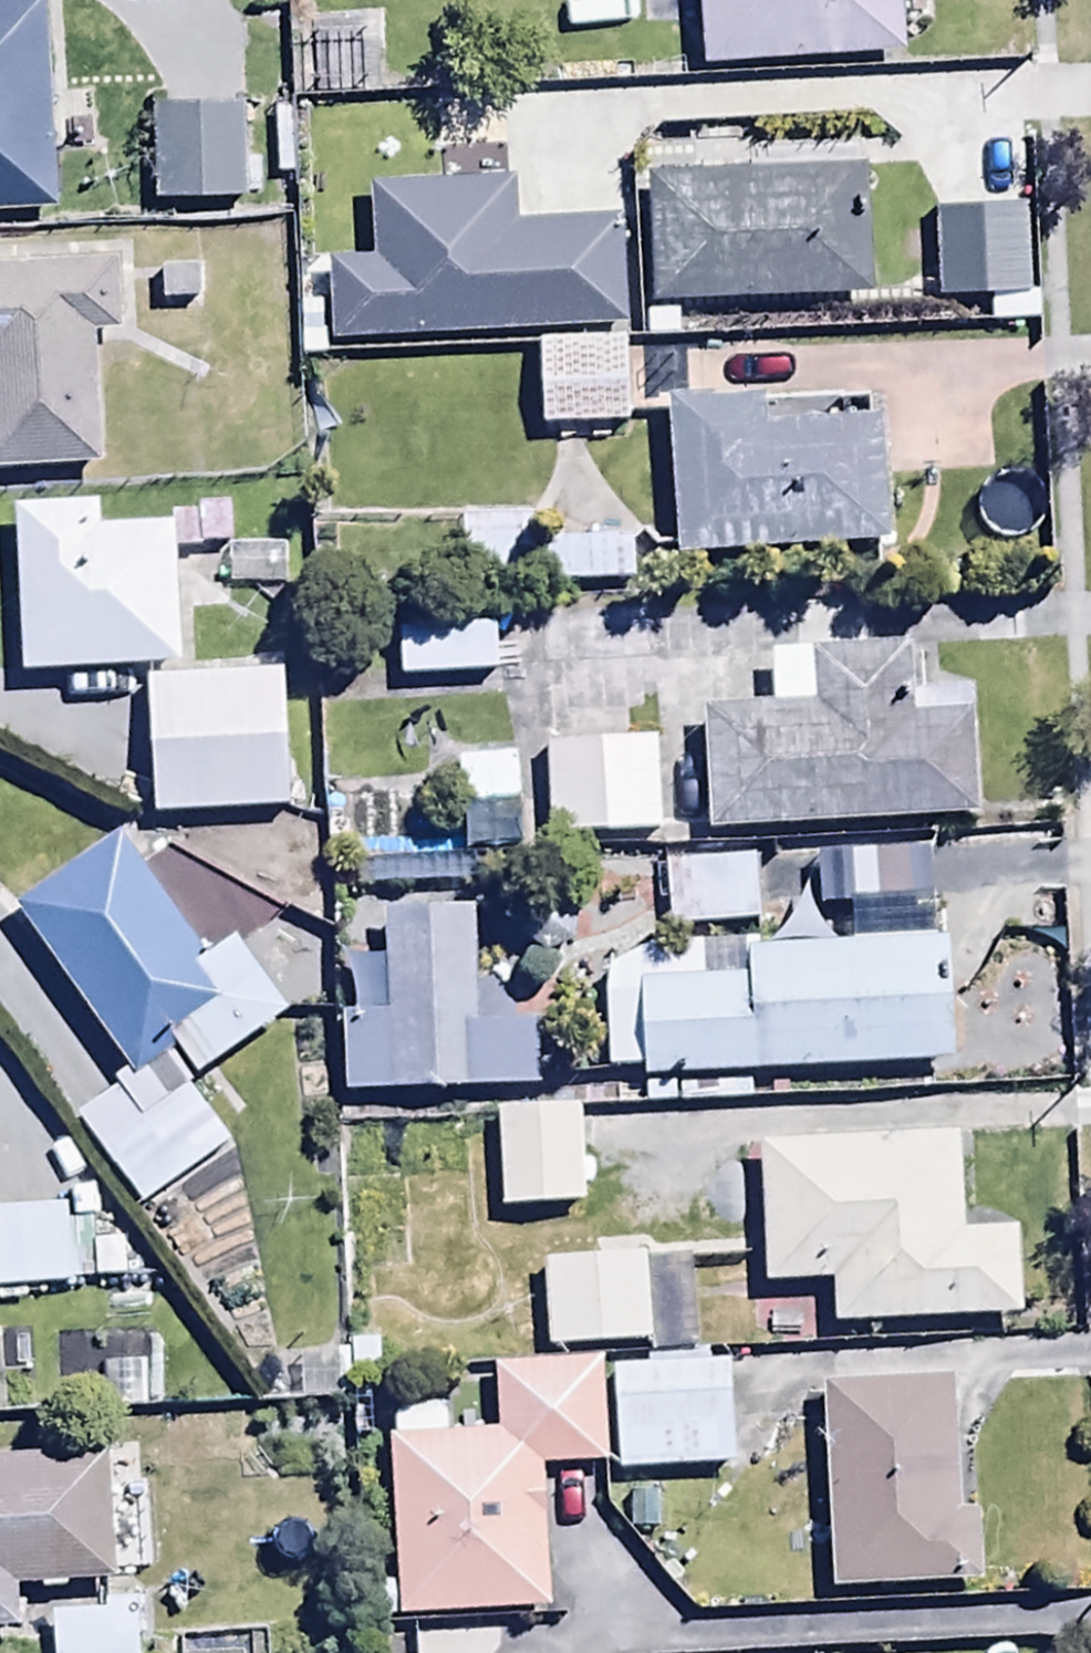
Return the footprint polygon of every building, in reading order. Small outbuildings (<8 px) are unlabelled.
[(43,0),(30,0),(0,2),(0,213),(55,210),(43,0)] [(701,21),(903,9),(903,0),(700,0),(701,21)] [(243,62),(143,62),(143,159),(242,159),(243,62)] [(868,284),(865,163),(650,170),(654,291),(868,284)] [(335,334),(624,318),(619,212),(519,218),(516,167),(373,175),(378,253),(331,256),(335,334)] [(938,288),(1032,282),(1027,205),(934,211),(938,288)] [(0,253),(0,463),(98,460),(93,316),(119,315),(117,249),(0,253)] [(630,330),(541,331),(541,428),(630,427),(630,330)] [(679,540),(890,534),(886,391),(675,397),(679,540)] [(11,498),(17,664),(178,659),(173,515),(102,517),(101,495),(11,498)] [(633,533),(555,536),(556,573),(635,571),(633,533)] [(393,633),(484,627),(480,577),(390,583),(393,633)] [(501,629),(398,636),(402,685),(504,678),(501,629)] [(275,666),(151,674),(160,815),(285,807),(275,666)] [(545,795),(660,790),(655,692),(540,698),(545,795)] [(516,851),(512,757),(455,759),(457,811),(409,813),(411,855),(516,851)] [(754,879),(752,812),(661,814),(663,881),(754,879)] [(114,839),(10,914),(125,1074),(110,1085),(116,1093),(73,1124),(140,1217),(232,1150),(187,1087),(290,1013),(236,938),(202,962),(114,839)] [(641,1071),(642,1084),(951,1066),(944,945),(933,946),(928,857),(815,863),(818,913),(852,911),(854,945),(739,951),(741,979),(701,981),(699,946),(645,949),(602,972),(603,1072),(641,1071)] [(577,1065),(494,1068),(497,1164),(580,1162),(577,1065)] [(959,1138),(757,1148),(765,1292),(834,1288),(836,1332),(1022,1323),(1018,1235),(964,1238),(959,1138)] [(645,1202),(538,1205),(541,1307),(648,1304),(645,1202)] [(0,1213),(0,1293),(71,1293),(71,1213),(0,1213)] [(728,1318),(610,1322),(614,1426),(732,1422),(728,1318)] [(159,1361),(110,1362),(111,1414),(160,1413),(159,1361)] [(603,1470),(599,1361),(495,1365),(498,1434),(443,1436),(442,1413),(395,1415),(396,1443),(389,1443),(394,1584),(375,1584),(376,1619),(545,1613),(540,1472),(603,1470)] [(950,1381),(819,1388),(831,1597),(982,1589),(978,1512),(957,1513),(950,1381)] [(0,1464),(0,1639),(19,1638),(18,1592),(112,1590),(110,1462),(0,1464)] [(48,1617),(50,1652),(137,1652),(134,1602),(100,1604),(101,1614),(48,1617)] [(437,1637),(439,1652),(497,1652),(494,1630),(437,1637)]
